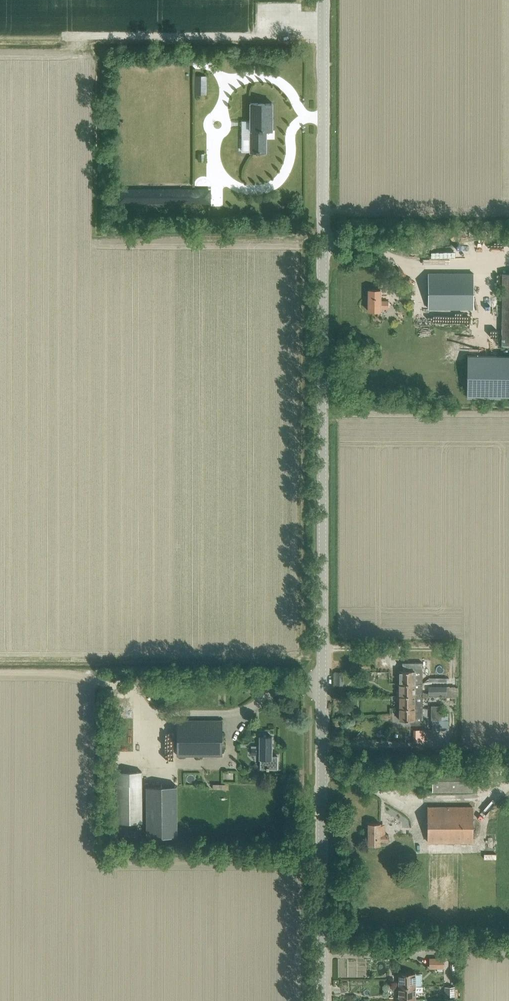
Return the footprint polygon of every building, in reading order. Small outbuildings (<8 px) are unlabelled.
[(242,152),(250,152),(250,153),(266,153),(266,131),(272,131),(272,103),(250,103),(250,121),(242,121),(242,152)] [(119,190),(119,201),(153,201),(153,191),(119,190)] [(161,191),(161,201),(209,201),(209,191),(161,191)] [(473,309),(473,273),(428,273),(428,309),(473,309)] [(388,308),(389,301),(380,301),(380,289),(369,289),(369,311),(380,311),(380,308),(388,308)] [(476,306),(476,319),(488,319),(488,306),(476,306)] [(484,333),(485,325),(470,324),(470,332),(484,333)] [(468,355),(467,395),(508,396),(508,356),(468,355)] [(399,683),(423,683),(423,663),(402,663),(402,671),(400,671),(399,683)] [(422,695),(423,683),(399,683),(399,695),(422,695)] [(422,708),(422,695),(399,695),(399,708),(422,708)] [(422,708),(399,708),(399,720),(410,720),(410,724),(422,724),(423,708),(422,708)] [(441,725),(441,713),(431,712),(431,725),(441,725)] [(178,756),(222,755),(221,720),(177,720),(178,756)] [(272,756),(272,736),(260,736),(260,748),(252,748),(252,754),(260,754),(260,758),(262,758),(261,768),(277,768),(278,756),(272,756)] [(472,791),(472,767),(432,767),(432,791),(472,791)] [(117,823),(142,823),(142,771),(117,772),(117,823)] [(147,786),(148,837),(178,836),(177,786),(147,786)] [(472,842),(472,807),(428,807),(428,842),(472,842)] [(388,841),(388,835),(380,835),(380,823),(368,823),(368,845),(380,845),(380,841),(388,841)] [(444,968),(444,958),(430,958),(430,968),(444,968)] [(415,986),(415,973),(399,973),(399,986),(415,986)] [(399,986),(399,999),(415,999),(415,992),(423,992),(423,986),(415,986),(399,986)] [(444,999),(453,999),(455,999),(455,986),(444,987),(444,999)]
